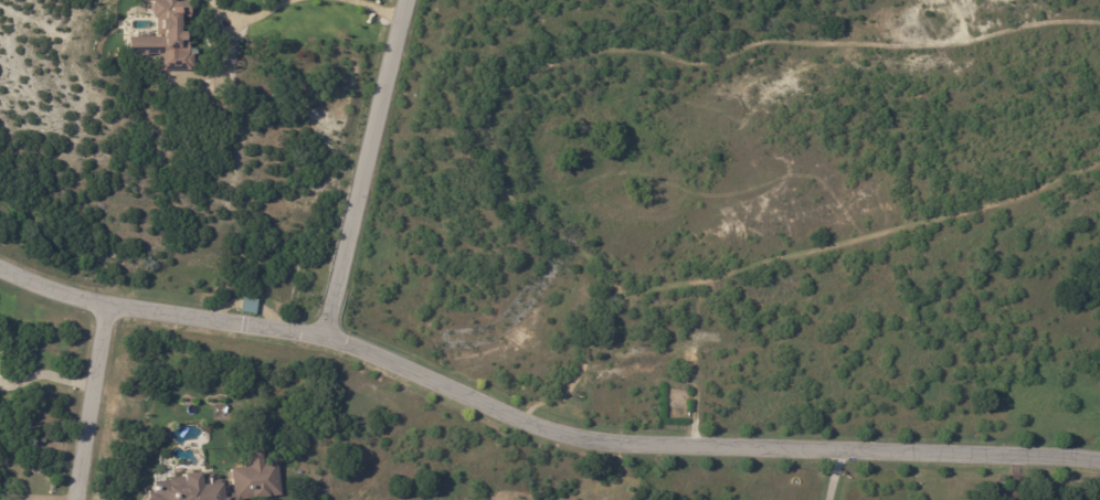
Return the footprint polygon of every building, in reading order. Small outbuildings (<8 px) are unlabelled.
[(151,3),(151,0),(178,0),(178,4),(190,4),(190,9),(192,9),(192,17),(191,17),(191,20),(182,20),(182,36),(187,36),(188,36),(188,44),(190,44),(190,53),(192,52),(192,56),(195,56),(195,70),(193,70),(193,73),(160,74),(160,57),(149,57),(149,58),(142,58),(142,57),(130,57),(130,41),(158,41),(158,21),(155,21),(155,18),(154,18),(154,7),(155,7),(155,3),(151,3)] [(240,296),(255,298),(253,312),(237,309),(240,296)] [(230,499),(149,499),(149,494),(156,494),(155,483),(170,482),(170,479),(186,478),(184,475),(202,474),(203,487),(214,486),(223,485),(225,499),(230,499)]
